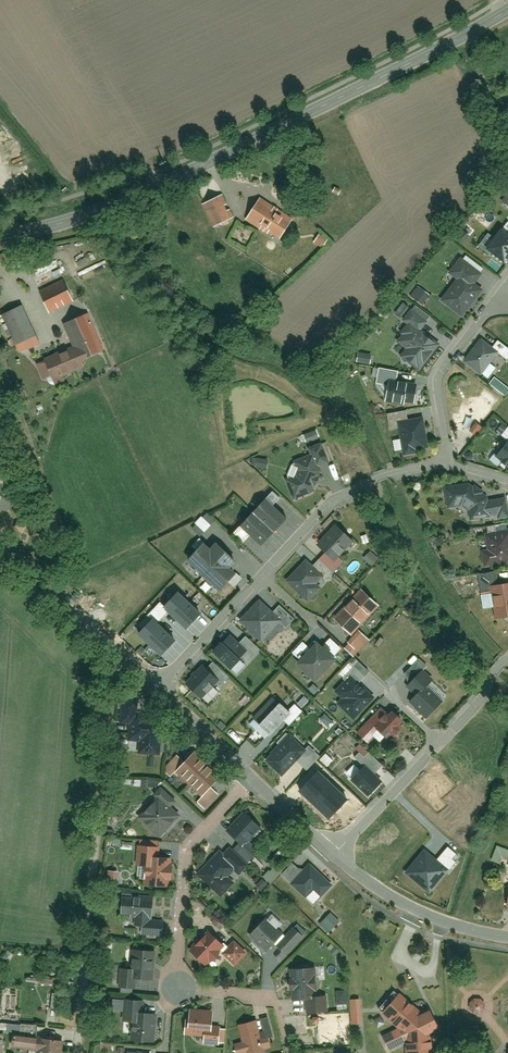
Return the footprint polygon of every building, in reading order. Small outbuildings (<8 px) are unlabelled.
[(262,195),(246,221),(279,242),(295,217),(262,195)] [(222,196),(203,204),(214,228),(233,219),(222,196)] [(487,248),(506,263),(507,260),(507,233),(502,228),(487,248)] [(450,272),(458,278),(442,299),(462,314),(482,288),(475,283),(483,272),(461,257),(450,272)] [(41,293),(51,314),(77,302),(68,282),(41,293)] [(25,303),(2,311),(15,348),(37,340),(25,303)] [(41,357),(52,383),(90,368),(87,361),(106,353),(91,316),(65,326),(73,345),(41,357)] [(398,339),(406,345),(420,327),(411,321),(398,339)] [(440,342),(420,327),(406,345),(400,353),(420,368),(440,342)] [(481,336),(465,360),(484,373),(500,349),(481,336)] [(495,375),(490,381),(506,394),(507,391),(507,386),(495,375)] [(418,384),(392,379),(388,399),(414,404),(418,384)] [(424,416),(398,420),(403,451),(429,447),(424,416)] [(303,432),(306,442),(320,437),(317,427),(303,432)] [(496,457),(507,465),(507,440),(496,457)] [(314,449),(321,467),(334,463),(327,445),(314,449)] [(297,455),(296,477),(287,480),(295,500),(313,495),(321,467),(314,449),(297,455)] [(259,460),(257,468),(267,469),(268,462),(259,460)] [(449,507),(469,506),(470,520),(507,518),(507,497),(484,498),(483,480),(448,482),(449,507)] [(266,497),(253,511),(275,531),(288,517),(266,497)] [(275,531),(253,511),(241,524),(263,544),(275,531)] [(488,531),(507,531),(507,522),(488,522),(488,531)] [(337,523),(320,542),(337,558),(354,539),(337,523)] [(507,564),(507,534),(490,535),(491,564),(507,564)] [(217,544),(212,549),(204,543),(189,559),(221,589),(236,572),(231,568),(237,562),(217,544)] [(329,551),(321,558),(335,572),(342,564),(329,551)] [(370,554),(365,559),(373,565),(377,560),(370,554)] [(321,558),(315,565),(328,578),(335,572),(321,558)] [(305,563),(287,582),(309,603),(327,583),(305,563)] [(498,575),(482,577),(483,586),(500,584),(498,575)] [(492,587),(496,619),(507,618),(507,585),(492,587)] [(336,618),(353,635),(381,606),(363,589),(336,618)] [(187,627),(200,613),(178,592),(165,607),(187,627)] [(281,618),(260,598),(240,619),(261,638),(281,618)] [(161,654),(175,640),(153,619),(139,633),(161,654)] [(230,632),(214,649),(233,667),(249,650),(230,632)] [(297,664),(320,683),(344,653),(321,634),(297,664)] [(303,643),(294,653),(300,658),(309,648),(303,643)] [(419,658),(405,674),(412,681),(427,665),(419,658)] [(378,697),(360,682),(365,676),(354,667),(344,679),(346,680),(337,692),(346,699),(339,707),(357,722),(378,697)] [(205,668),(188,686),(202,700),(220,681),(205,668)] [(417,695),(410,702),(428,720),(446,701),(435,690),(439,686),(424,672),(409,688),(417,695)] [(255,717),(272,732),(291,711),(273,696),(255,717)] [(391,708),(379,721),(375,726),(380,731),(387,737),(392,732),(396,735),(403,726),(399,723),(403,719),(391,708)] [(370,741),(380,731),(375,726),(379,721),(375,717),(360,732),(370,741)] [(140,755),(163,755),(162,719),(140,720),(140,755)] [(265,758),(284,774),(305,748),(286,733),(265,758)] [(184,761),(174,771),(201,796),(210,786),(219,777),(192,752),(184,761)] [(176,754),(163,768),(170,775),(174,771),(184,761),(176,754)] [(367,765),(353,778),(369,795),(383,782),(367,765)] [(315,804),(333,785),(318,771),(300,790),(315,804)] [(347,799),(333,785),(315,804),(329,818),(347,799)] [(197,801),(204,808),(218,794),(210,786),(201,796),(197,801)] [(164,787),(157,796),(171,807),(178,798),(164,787)] [(158,803),(142,823),(162,839),(178,819),(158,803)] [(228,831),(242,844),(264,821),(250,808),(228,831)] [(498,846),(493,860),(500,863),(502,857),(507,859),(507,850),(498,846)] [(172,886),(172,882),(176,882),(176,865),(171,865),(171,859),(158,859),(158,847),(137,847),(137,868),(147,868),(147,887),(172,886)] [(423,851),(405,873),(429,893),(447,871),(423,851)] [(216,857),(199,875),(222,897),(239,879),(216,857)] [(294,863),(282,874),(291,883),(302,871),(294,863)] [(309,867),(292,886),(307,899),(324,880),(309,867)] [(126,892),(126,917),(156,916),(156,892),(126,892)] [(330,914),(322,925),(330,932),(339,921),(330,914)] [(267,919),(250,937),(269,955),(286,938),(267,919)] [(146,920),(146,936),(166,936),(166,920),(146,920)] [(279,947),(288,955),(305,936),(296,928),(279,947)] [(214,930),(193,952),(210,968),(231,946),(214,930)] [(235,947),(224,958),(235,969),(246,958),(235,947)] [(157,951),(134,951),(134,979),(158,979),(157,951)] [(289,970),(289,1000),(308,999),(308,1016),(327,1015),(326,985),(308,986),(308,970),(289,970)] [(131,981),(131,990),(147,990),(146,981),(131,981)] [(383,1039),(390,1052),(392,1052),(408,1045),(408,1052),(436,1052),(436,1034),(444,1030),(436,1012),(431,1014),(403,991),(382,1017),(399,1031),(383,1039)] [(351,999),(353,1025),(365,1024),(363,999),(351,999)] [(472,1004),(471,1010),(475,1015),(482,1015),(487,1011),(488,1005),(484,1000),(476,1000),(472,1004)] [(143,1002),(126,1001),(125,1013),(135,1014),(134,1039),(152,1040),(154,1013),(142,1012),(143,1002)] [(223,1028),(217,1028),(217,1011),(186,1011),(186,1034),(206,1034),(206,1045),(223,1045),(223,1028)] [(1,1021),(0,1029),(16,1030),(35,1031),(36,1029),(36,1023),(1,1021)] [(235,1052),(262,1052),(267,1052),(260,1021),(237,1025),(241,1044),(234,1046),(235,1052)] [(34,1052),(60,1052),(62,1030),(36,1029),(35,1031),(16,1030),(15,1049),(35,1050),(34,1052)]
